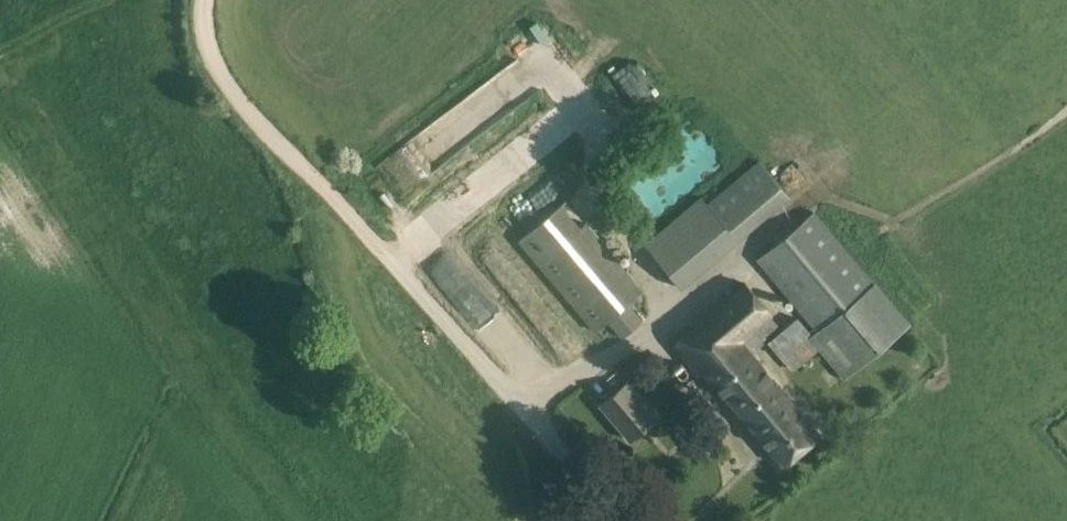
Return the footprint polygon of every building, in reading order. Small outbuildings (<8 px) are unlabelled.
[(760,161),(708,203),(737,239),(789,197),(760,161)] [(704,198),(646,245),(680,287),(737,239),(708,203),(707,201),(704,198)] [(595,331),(644,290),(567,199),(517,241),(595,331)] [(821,347),(846,377),(910,323),(875,282),(814,210),(756,259),(817,332),(812,336),(797,317),(767,341),(792,371),(821,347)] [(700,370),(780,466),(819,432),(753,353),(766,341),(764,339),(767,337),(766,336),(779,324),(770,314),(771,313),(743,283),(672,345),(696,375),(700,370)] [(656,416),(627,382),(600,405),(630,439),(656,416)]
